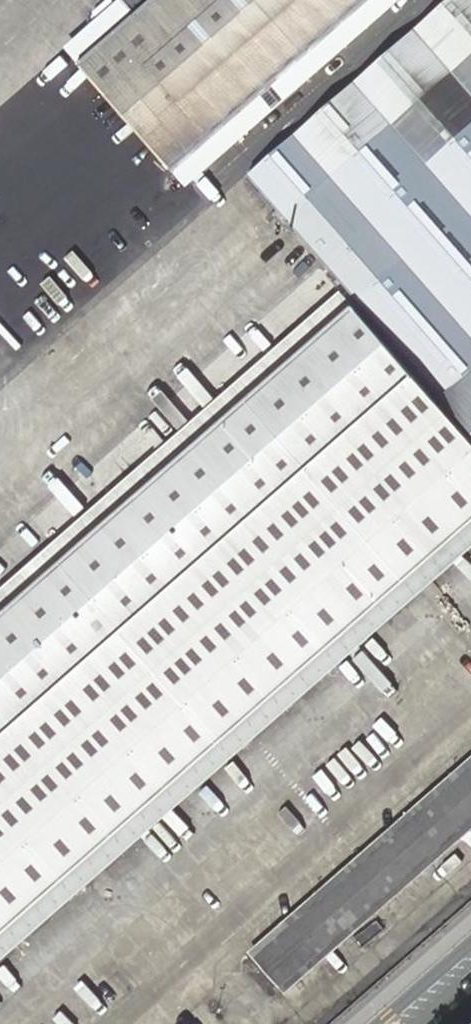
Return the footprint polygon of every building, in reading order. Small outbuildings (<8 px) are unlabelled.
[(78,62),(150,0),(119,0),(64,48),(78,62)] [(171,169),(366,0),(150,0),(78,62),(171,169)] [(248,176),(328,268),(341,283),(345,287),(348,291),(470,430),(470,0),(449,0),(295,135),(248,176)] [(357,312),(0,625),(0,932),(470,519),(470,441),(357,312)] [(252,956),(280,987),(470,820),(470,761),(252,956)]
